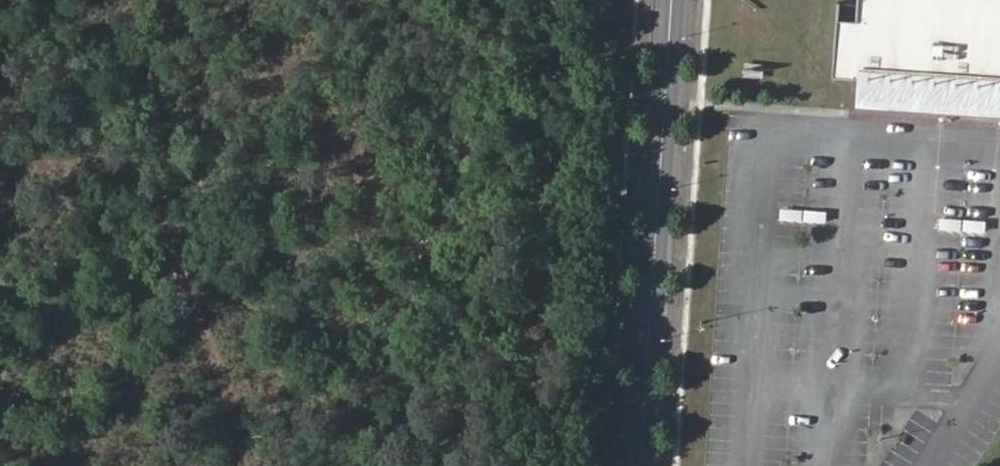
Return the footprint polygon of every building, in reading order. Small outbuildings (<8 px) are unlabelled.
[(833,72),(847,76),(872,77),(967,81),(965,102),(999,105),(999,0),(858,0),(857,16),(855,36),(836,35),(833,72)] [(857,16),(837,14),(836,35),(855,36),(857,16)] [(826,223),(827,209),(783,207),(782,220),(826,223)]
